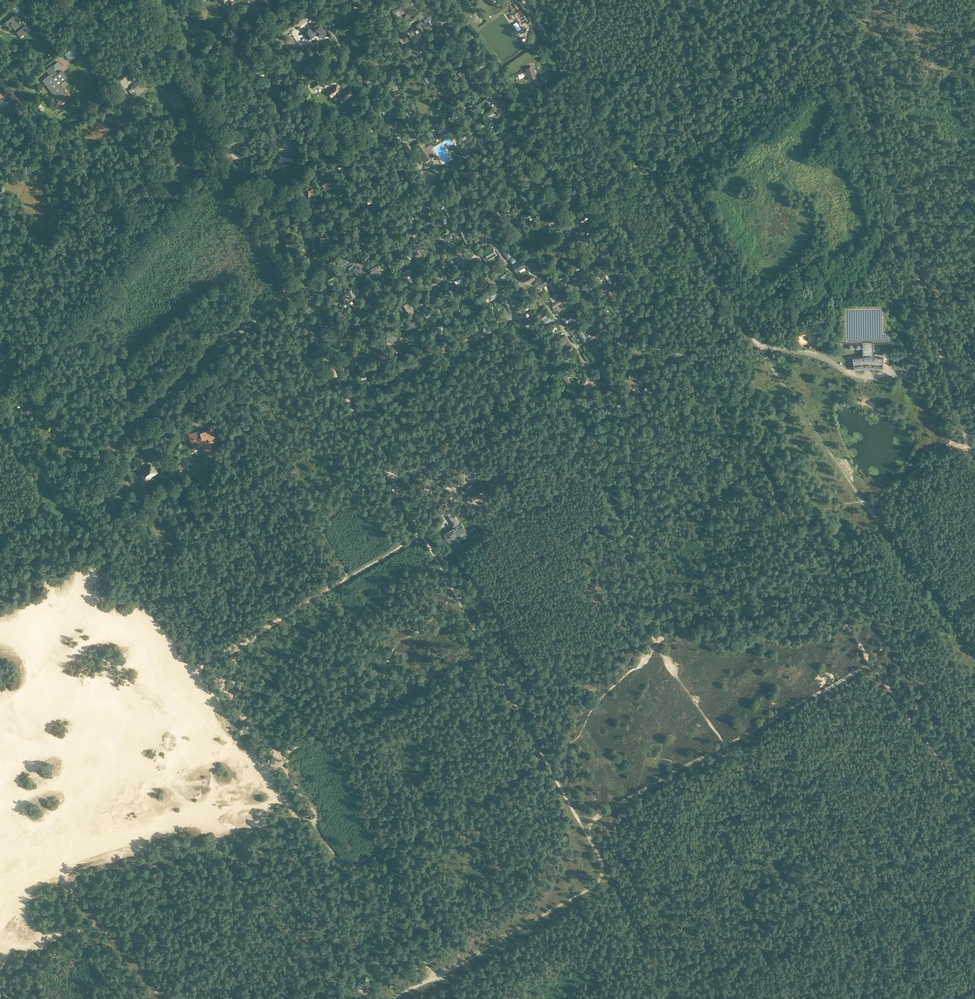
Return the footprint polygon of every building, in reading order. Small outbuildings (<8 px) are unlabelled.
[(14,1),(19,9),(25,4),(25,5),(32,0),(15,0),(14,1)] [(454,11),(450,4),(443,8),(447,15),(454,11)] [(17,15),(21,13),(16,5),(12,8),(17,15)] [(398,12),(403,8),(401,5),(393,11),(399,19),(402,17),(398,12)] [(529,22),(521,11),(515,15),(522,26),(529,22)] [(7,21),(5,23),(10,29),(13,26),(18,31),(17,32),(21,37),(29,29),(26,25),(23,27),(19,22),(21,21),(15,14),(11,18),(12,19),(8,22),(7,21)] [(430,16),(424,19),(426,22),(428,26),(434,22),(430,16)] [(416,25),(417,26),(424,37),(427,34),(421,24),(420,23),(416,25)] [(451,23),(448,26),(455,36),(458,34),(451,23)] [(309,28),(303,32),(309,40),(314,36),(312,33),(314,32),(319,31),(320,34),(326,33),(325,29),(322,30),(321,24),(313,26),(313,28),(310,30),(309,28)] [(367,32),(366,34),(356,29),(353,35),(364,40),(366,36),(369,37),(371,33),(367,32)] [(403,32),(396,38),(398,41),(402,38),(406,42),(409,40),(403,32)] [(472,39),(470,36),(459,42),(461,45),(466,43),(467,44),(469,43),(468,41),(472,39)] [(437,39),(433,41),(434,42),(436,47),(443,43),(440,37),(437,39)] [(522,40),(528,49),(530,48),(524,39),(522,40)] [(445,57),(453,53),(450,46),(442,51),(445,57)] [(74,48),(66,54),(70,59),(78,53),(74,48)] [(412,57),(416,65),(422,61),(417,53),(412,56),(412,57)] [(368,60),(372,66),(377,63),(381,60),(379,57),(375,59),(374,57),(368,60)] [(404,70),(410,68),(406,58),(400,61),(404,70)] [(310,62),(310,61),(309,61),(303,65),(305,69),(302,71),(305,75),(310,71),(309,70),(313,67),(313,66),(314,65),(314,64),(317,62),(314,59),(311,60),(312,61),(310,62)] [(479,69),(487,64),(485,60),(477,66),(479,69)] [(295,62),(293,63),(290,65),(294,70),(297,68),(299,67),(295,62)] [(59,63),(54,67),(58,72),(62,68),(59,63)] [(465,66),(463,63),(455,68),(457,72),(465,66)] [(60,84),(67,78),(62,71),(58,74),(52,66),(46,70),(50,75),(43,80),(61,103),(70,97),(60,84)] [(530,80),(538,77),(535,70),(533,71),(532,67),(527,69),(530,80)] [(468,71),(466,68),(458,73),(460,77),(468,71)] [(486,79),(494,73),(492,70),(484,76),(486,79)] [(430,71),(426,72),(425,73),(424,71),(420,72),(422,76),(427,74),(431,83),(434,82),(430,71)] [(281,77),(278,72),(272,76),(275,81),(281,77)] [(298,76),(303,85),(307,83),(302,74),(298,76)] [(455,80),(455,81),(457,79),(454,76),(447,81),(449,84),(455,80)] [(474,80),(472,76),(464,82),(466,85),(474,80)] [(148,84),(143,78),(138,82),(137,80),(131,86),(132,87),(128,90),(133,96),(137,93),(135,91),(141,85),(143,88),(148,84)] [(176,91),(173,87),(175,86),(173,81),(162,87),(165,92),(170,89),(173,93),(169,95),(173,102),(177,100),(181,107),(187,104),(183,96),(179,98),(177,95),(178,95),(176,91)] [(306,86),(306,87),(311,94),(314,92),(313,90),(320,86),(318,82),(311,86),(309,84),(306,86)] [(393,82),(385,84),(387,93),(396,90),(393,82)] [(475,96),(483,91),(479,85),(471,90),(475,96)] [(353,94),(349,88),(342,93),(339,89),(336,86),(328,91),(332,97),(336,94),(340,100),(343,98),(344,99),(353,94)] [(442,100),(445,97),(435,89),(432,92),(442,100)] [(398,107),(401,104),(394,94),(391,97),(398,107)] [(456,109),(458,105),(447,99),(445,103),(456,109)] [(486,113),(493,106),(490,103),(483,110),(486,113)] [(404,112),(410,122),(414,120),(408,110),(404,112)] [(490,124),(494,122),(491,117),(495,115),(493,111),(485,115),(490,124)] [(512,121),(521,115),(520,112),(510,118),(512,121)] [(459,122),(461,118),(451,113),(449,117),(459,122)] [(194,137),(194,136),(196,135),(194,132),(192,133),(191,131),(188,133),(187,130),(183,132),(184,135),(181,136),(184,142),(192,138),(194,137)] [(285,130),(278,133),(280,140),(288,137),(285,130)] [(436,135),(438,138),(437,139),(436,140),(437,141),(442,139),(441,137),(448,134),(446,130),(436,135)] [(384,131),(381,133),(388,144),(391,142),(384,131)] [(532,143),(539,139),(536,133),(528,137),(532,143)] [(513,138),(504,144),(506,147),(515,141),(513,138)] [(157,139),(152,141),(156,148),(160,146),(157,139)] [(424,161),(435,155),(431,149),(433,147),(429,140),(422,145),(420,142),(415,145),(417,148),(416,149),(424,161)] [(542,146),(540,142),(532,147),(533,150),(541,146),(542,146)] [(490,153),(500,147),(498,143),(488,150),(490,153)] [(521,148),(518,145),(511,151),(513,154),(521,148)] [(278,155),(278,162),(278,166),(288,167),(288,163),(292,163),(292,156),(289,156),(289,153),(283,153),(282,155),(278,155)] [(529,167),(532,165),(526,154),(522,156),(529,167)] [(24,159),(24,165),(26,165),(26,172),(31,172),(31,174),(39,174),(39,175),(39,178),(44,178),(44,165),(32,165),(32,159),(24,159)] [(469,176),(467,172),(470,170),(471,172),(473,171),(472,169),(473,168),(471,165),(462,171),(466,178),(469,176)] [(482,170),(488,181),(491,179),(486,168),(482,170)] [(535,170),(524,177),(527,180),(537,174),(535,170)] [(449,179),(447,175),(437,179),(439,184),(449,179)] [(330,186),(333,185),(332,183),(331,183),(328,178),(321,181),(324,187),(329,184),(330,186)] [(559,190),(569,184),(567,180),(557,187),(559,190)] [(469,189),(478,184),(476,181),(467,186),(469,189)] [(534,190),(537,189),(541,188),(542,191),(542,193),(546,192),(543,183),(533,186),(534,190)] [(303,190),(303,196),(305,196),(305,198),(312,198),(312,195),(314,195),(314,192),(314,189),(312,189),(312,190),(305,190),(303,190)] [(497,203),(501,201),(496,190),(492,191),(497,203)] [(566,201),(575,196),(573,193),(564,198),(566,201)] [(519,199),(525,208),(530,204),(525,196),(519,199)] [(288,198),(286,198),(287,204),(288,204),(289,207),(297,207),(297,204),(295,204),(295,199),(288,199),(288,198)] [(547,209),(547,208),(549,204),(552,205),(552,204),(555,205),(557,202),(548,198),(543,207),(547,209)] [(575,212),(585,205),(582,202),(573,209),(575,212)] [(491,203),(480,208),(482,212),(493,206),(491,203)] [(426,218),(429,216),(425,205),(421,207),(426,218)] [(511,214),(502,206),(499,209),(508,217),(511,214)] [(281,215),(280,213),(279,213),(278,208),(272,209),(272,207),(270,207),(270,211),(272,210),(272,216),(281,215)] [(522,217),(524,220),(534,214),(532,211),(522,217)] [(580,218),(583,221),(592,215),(589,212),(580,218)] [(438,226),(444,224),(441,214),(435,217),(438,226)] [(553,223),(562,217),(559,214),(550,220),(553,223)] [(408,230),(415,226),(410,216),(406,218),(410,224),(406,226),(408,230)] [(421,228),(432,222),(430,218),(419,224),(421,228)] [(523,228),(518,220),(512,224),(517,232),(523,228)] [(587,230),(597,223),(595,220),(585,227),(587,230)] [(346,233),(347,230),(345,230),(346,225),(340,223),(340,222),(338,222),(338,225),(339,225),(338,231),(346,233)] [(395,238),(389,226),(386,228),(391,239),(395,238)] [(410,239),(413,238),(411,235),(418,232),(416,228),(406,233),(410,239)] [(455,238),(458,235),(452,229),(444,236),(447,239),(452,234),(455,238)] [(602,229),(591,236),(594,240),(596,242),(603,238),(601,235),(604,233),(602,229)] [(477,236),(478,237),(480,239),(483,241),(486,244),(488,241),(479,233),(477,236)] [(323,246),(325,238),(318,237),(317,242),(315,242),(315,245),(317,245),(317,244),(323,246)] [(284,248),(292,247),(292,245),(290,245),(290,240),(284,240),(284,239),(282,239),(282,242),(283,242),(284,248)] [(399,244),(397,240),(388,246),(390,249),(399,244)] [(416,249),(423,246),(421,242),(411,248),(415,256),(419,254),(416,249)] [(507,249),(509,248),(508,245),(506,246),(505,244),(501,247),(508,258),(512,255),(510,252),(509,253),(507,249)] [(559,250),(553,244),(547,250),(553,256),(559,250)] [(600,253),(610,247),(608,244),(598,249),(600,253)] [(364,261),(372,256),(366,247),(362,249),(366,255),(362,257),(364,261)] [(495,252),(493,249),(485,254),(487,258),(495,252)] [(612,261),(614,260),(613,259),(616,257),(614,254),(605,259),(607,262),(611,260),(612,261)] [(410,267),(413,264),(405,256),(402,259),(410,267)] [(461,265),(469,259),(467,256),(462,260),(459,257),(456,259),(461,265)] [(341,267),(349,262),(347,259),(343,262),(339,257),(336,259),(341,267)] [(576,259),(580,268),(584,266),(579,257),(576,259)] [(293,267),(301,266),(301,264),(300,264),(299,259),(293,259),(293,258),(291,258),(291,261),(293,261),(293,267)] [(332,259),(323,265),(327,271),(336,265),(332,259)] [(451,273),(458,268),(452,259),(448,262),(452,267),(448,270),(451,273)] [(502,264),(500,260),(492,266),(494,269),(502,264)] [(533,260),(529,262),(534,270),(537,268),(533,260)] [(517,272),(525,267),(521,261),(513,266),(517,272)] [(381,269),(378,264),(369,269),(372,274),(381,269)] [(349,267),(349,269),(354,277),(360,273),(356,267),(354,268),(353,266),(352,266),(349,267)] [(438,274),(435,275),(433,277),(435,280),(443,276),(438,266),(435,268),(438,274)] [(590,276),(587,271),(586,269),(579,273),(583,280),(590,276)] [(615,274),(614,275),(616,278),(624,272),(622,270),(617,273),(616,272),(614,273),(615,274)] [(407,278),(410,275),(408,273),(402,277),(407,285),(410,283),(407,278)] [(453,282),(464,276),(462,273),(451,278),(453,282)] [(507,273),(500,277),(502,280),(506,278),(509,283),(513,281),(507,273)] [(473,283),(480,280),(476,274),(470,277),(473,283)] [(555,280),(557,283),(566,277),(564,274),(555,280)] [(626,282),(629,280),(627,278),(628,278),(626,275),(618,280),(620,283),(625,280),(626,282)] [(345,288),(349,286),(344,276),(340,278),(345,288)] [(551,281),(547,276),(537,283),(541,288),(551,281)] [(309,287),(315,286),(314,279),(308,280),(308,278),(306,279),(307,282),(308,282),(309,287)] [(481,289),(488,285),(485,279),(478,283),(481,289)] [(392,291),(398,287),(394,280),(388,283),(392,291)] [(585,290),(595,285),(593,281),(583,287),(585,290)] [(637,282),(629,288),(631,291),(637,288),(638,290),(640,289),(639,286),(640,286),(637,282)] [(377,295),(384,292),(379,284),(373,288),(377,295)] [(442,288),(446,292),(445,293),(448,295),(449,294),(451,296),(453,293),(444,285),(442,288)] [(564,286),(561,288),(563,291),(562,292),(564,295),(572,289),(570,286),(566,289),(564,286)] [(352,299),(355,297),(351,289),(341,294),(343,298),(350,294),(352,299)] [(486,299),(489,297),(491,300),(497,296),(493,290),(487,294),(484,296),(486,299)] [(607,290),(603,292),(610,303),(614,301),(612,298),(607,290)] [(367,303),(373,299),(369,291),(362,295),(367,303)] [(518,304),(527,298),(525,294),(516,300),(518,304)] [(569,304),(579,297),(576,294),(566,301),(569,304)] [(645,299),(643,297),(643,296),(635,301),(636,304),(642,301),(643,300),(645,299)] [(318,305),(318,308),(326,307),(326,304),(324,305),(324,300),(317,300),(317,299),(315,299),(316,305),(318,305)] [(563,302),(561,299),(552,305),(554,308),(563,302)] [(417,309),(425,303),(423,300),(414,306),(417,309)] [(613,306),(615,309),(616,309),(618,312),(625,307),(623,304),(623,303),(624,302),(622,300),(621,301),(613,306)] [(408,312),(410,315),(412,314),(415,312),(409,302),(406,304),(410,310),(408,312)] [(517,308),(516,308),(518,311),(522,309),(523,311),(525,310),(524,308),(526,306),(524,303),(517,308)] [(448,314),(458,311),(456,305),(446,308),(448,314)] [(425,308),(424,309),(424,308),(421,310),(427,318),(430,316),(425,310),(427,309),(425,308)] [(500,320),(507,312),(505,310),(497,318),(500,320)] [(873,342),(898,342),(899,342),(899,341),(889,341),(889,334),(882,334),(882,310),(846,310),(847,342),(837,342),(837,343),(862,342),(863,357),(853,358),(854,370),(865,369),(864,366),(872,365),(872,369),(882,370),(884,358),(874,357),(873,342)] [(564,321),(574,315),(572,312),(562,318),(564,321)] [(420,321),(416,315),(408,321),(413,327),(420,321)] [(526,325),(532,321),(536,319),(534,316),(524,322),(526,325)] [(328,326),(336,326),(336,323),(334,323),(334,318),(328,319),(328,317),(326,317),(326,321),(328,320),(328,326)] [(387,318),(386,319),(387,321),(388,320),(391,325),(392,327),(395,326),(394,324),(390,317),(387,318)] [(637,328),(639,326),(634,318),(631,320),(634,325),(633,325),(635,327),(636,327),(637,328)] [(585,327),(594,322),(592,319),(583,324),(585,327)] [(483,332),(489,328),(485,322),(479,326),(483,332)] [(550,330),(556,326),(555,323),(545,329),(547,332),(548,333),(551,331),(550,330)] [(440,338),(444,338),(443,325),(439,326),(436,326),(435,327),(436,330),(439,330),(440,338)] [(623,327),(620,329),(623,334),(622,336),(623,338),(625,337),(628,335),(623,327)] [(537,339),(545,333),(543,330),(535,336),(537,339)] [(587,339),(581,330),(578,332),(584,341),(587,339)] [(348,339),(346,333),(339,335),(340,341),(346,340),(346,342),(349,341),(349,339),(348,339)] [(464,341),(470,339),(468,333),(462,335),(464,341)] [(386,341),(388,341),(391,342),(395,344),(397,337),(388,334),(386,341)] [(660,341),(662,344),(670,338),(668,335),(660,341)] [(425,347),(431,344),(427,336),(421,339),(425,347)] [(372,346),(383,341),(381,337),(370,343),(372,346)] [(444,346),(448,345),(447,341),(439,343),(441,353),(445,352),(444,346)] [(555,347),(553,343),(544,349),(545,352),(555,347)] [(428,355),(435,352),(433,346),(425,350),(428,355)] [(601,355),(595,346),(592,348),(597,357),(601,355)] [(389,362),(393,360),(388,352),(379,358),(382,361),(387,358),(389,362)] [(615,356),(619,364),(620,366),(623,364),(622,363),(618,354),(615,356)] [(348,366),(357,365),(357,363),(355,363),(355,358),(348,358),(348,357),(347,357),(347,361),(348,361),(348,366)] [(619,369),(617,367),(618,367),(613,358),(610,360),(614,369),(615,368),(616,370),(619,369)] [(651,369),(654,367),(650,359),(649,359),(648,358),(646,359),(647,361),(651,369)] [(403,371),(402,371),(401,373),(405,373),(405,371),(411,372),(411,364),(409,364),(409,365),(404,365),(403,371)] [(603,376),(609,373),(604,364),(598,368),(603,376)] [(630,373),(629,377),(637,378),(637,376),(637,374),(637,372),(637,370),(638,370),(638,368),(635,368),(635,370),(631,369),(630,373)] [(671,373),(668,373),(669,380),(672,380),(673,382),(676,381),(675,372),(671,373)] [(567,374),(563,377),(570,388),(573,386),(567,377),(569,376),(567,374)] [(620,376),(626,385),(629,383),(623,375),(620,376)] [(392,385),(391,384),(390,384),(390,377),(383,377),(383,384),(388,384),(388,385),(392,385)] [(615,390),(610,382),(607,384),(612,392),(615,390)] [(591,394),(587,387),(586,386),(578,391),(580,394),(585,391),(587,396),(591,394)] [(363,398),(372,398),(371,395),(370,395),(369,390),(363,390),(363,389),(361,390),(361,393),(363,393),(363,398)] [(633,401),(634,400),(636,403),(639,401),(634,391),(631,393),(633,399),(632,399),(633,401)] [(600,397),(602,400),(611,395),(608,392),(600,397)] [(614,402),(616,406),(621,404),(624,410),(628,408),(623,397),(614,402)] [(59,424),(56,427),(59,431),(61,434),(64,438),(65,437),(69,443),(72,441),(70,439),(70,438),(68,435),(69,434),(65,430),(63,432),(61,429),(62,428),(59,424)] [(188,434),(193,448),(202,445),(205,452),(216,449),(213,442),(216,441),(213,429),(199,433),(198,431),(188,434)] [(437,469),(442,477),(459,467),(455,459),(451,461),(452,463),(443,468),(442,466),(437,469)] [(140,474),(146,481),(157,472),(154,467),(153,467),(151,465),(140,474)] [(107,492),(102,496),(104,500),(111,508),(115,505),(112,501),(125,490),(121,486),(110,495),(107,492)] [(444,507),(451,503),(450,500),(449,500),(444,491),(438,494),(444,503),(442,504),(444,507)] [(462,538),(467,535),(464,531),(465,530),(461,524),(460,525),(454,515),(450,517),(455,526),(453,527),(454,529),(445,534),(449,540),(448,539),(452,537),(452,538),(460,534),(462,538)] [(377,968),(369,963),(361,978),(369,982),(377,968)]
